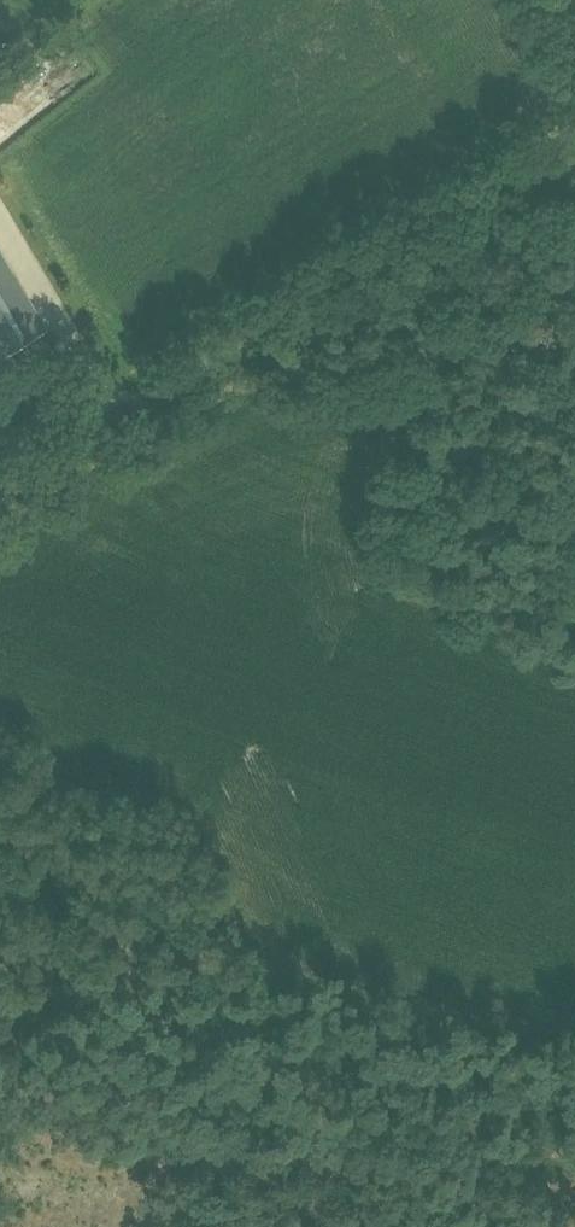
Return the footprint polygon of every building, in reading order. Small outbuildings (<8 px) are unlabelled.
[(47,327),(0,247),(0,355),(47,327)]
